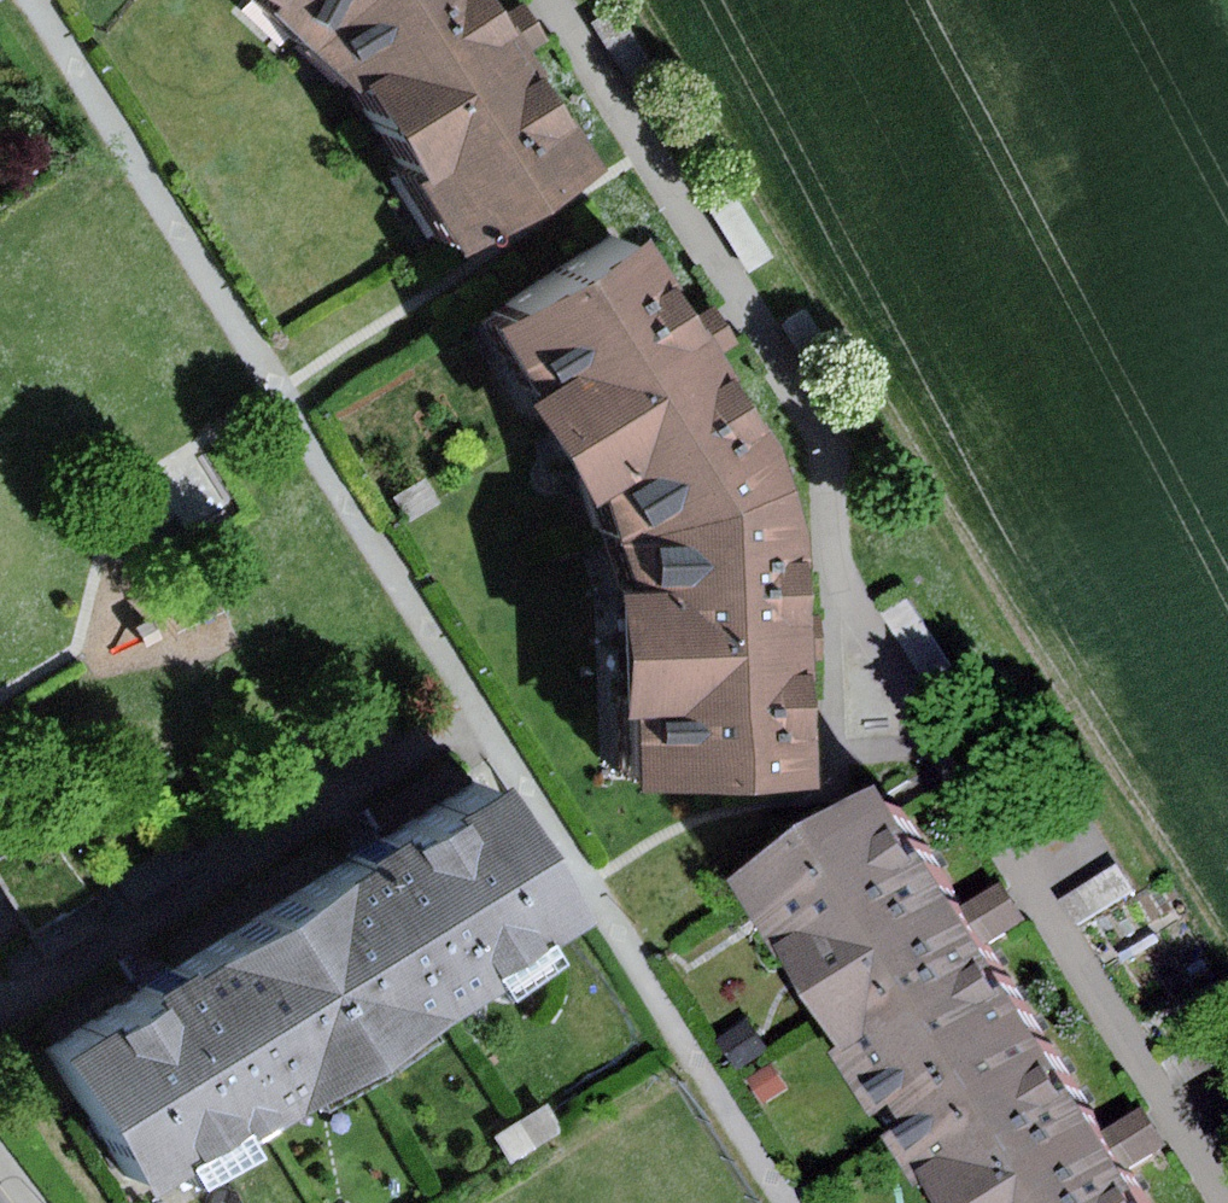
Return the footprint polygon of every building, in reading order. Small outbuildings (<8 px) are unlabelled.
[(315,0),(232,0),(231,1),(277,43),(315,0)] [(277,43),(313,69),(427,242),(560,156),(489,48),(460,0),(315,0),(277,43)] [(606,3),(581,20),(624,87),(650,70),(606,3)] [(720,179),(692,196),(737,270),(765,253),(720,179)] [(581,529),(747,474),(728,419),(696,367),(607,223),(452,322),(487,381),(471,389),(544,497),(565,485),(581,529)] [(823,343),(799,305),(772,322),(796,360),(823,343)] [(759,518),(747,474),(581,529),(597,578),(573,579),(577,703),(596,701),(598,781),(766,769),(763,645),(759,518)] [(904,588),(875,606),(934,700),(963,682),(904,588)] [(471,772),(248,911),(333,1047),(556,908),(471,772)] [(754,897),(903,1133),(1047,1043),(979,936),(898,807),(754,897)] [(1116,865),(1061,899),(1076,924),(1131,890),(1116,865)] [(248,911),(30,1047),(115,1183),(333,1047),(248,911)] [(746,1018),(716,1035),(734,1066),(764,1048),(746,1018)] [(1047,1043),(903,1133),(947,1202),(1148,1202),(1119,1157),(1047,1043)] [(771,1064),(747,1079),(762,1103),(786,1088),(771,1064)] [(536,1099),(483,1132),(502,1161),(554,1128),(536,1099)]
